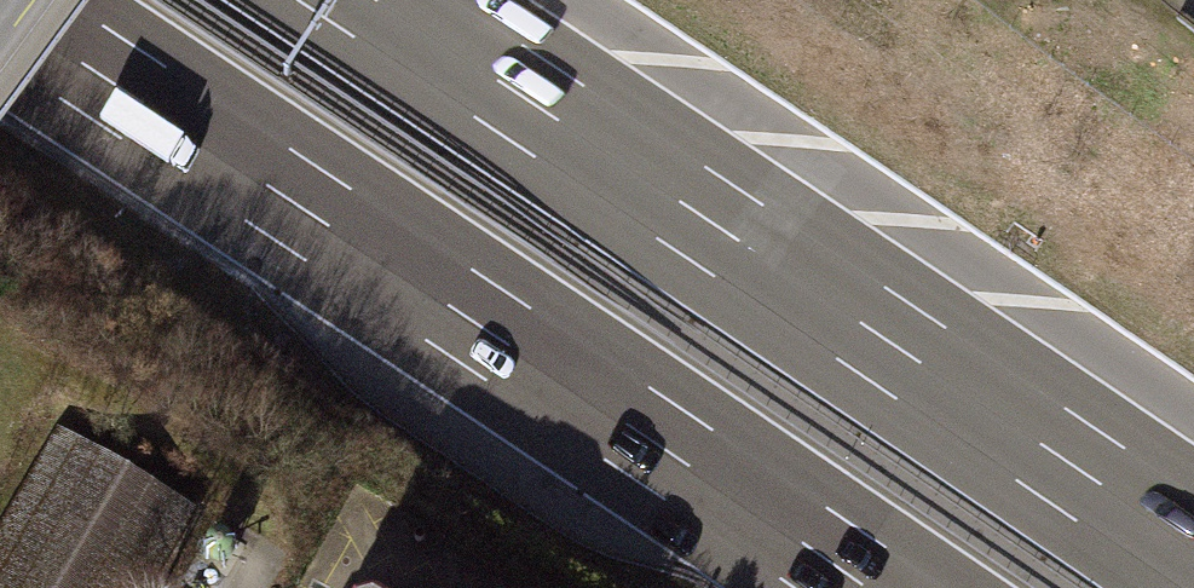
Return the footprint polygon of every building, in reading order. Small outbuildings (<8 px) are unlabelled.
[(66,436),(0,547),(0,587),(169,587),(209,521),(66,436)]
